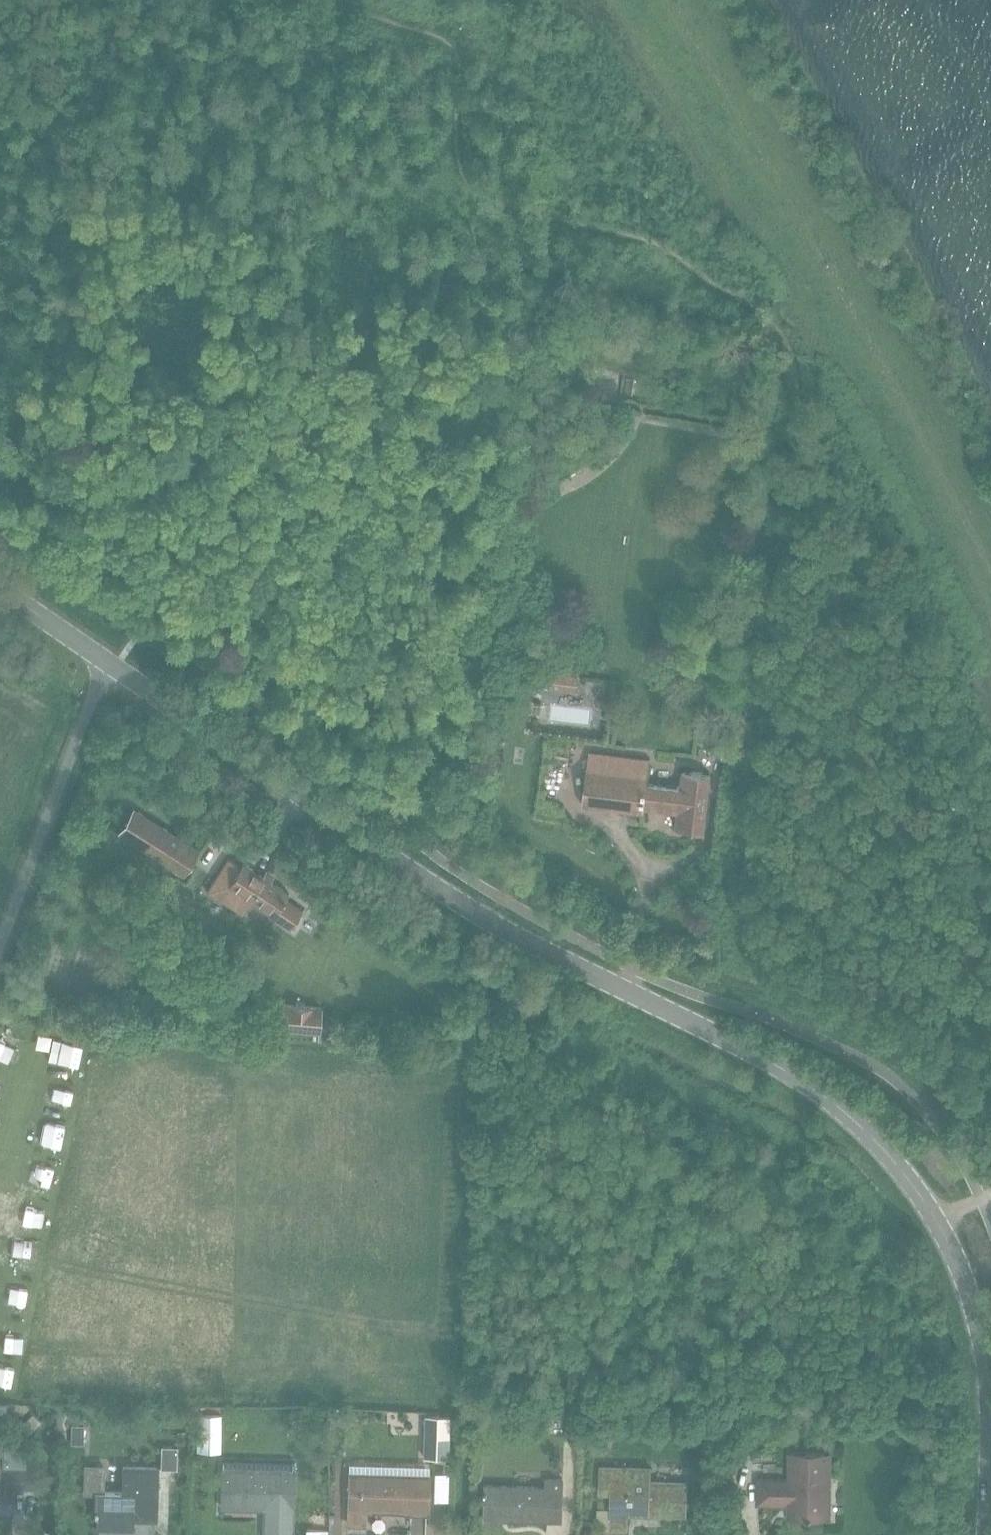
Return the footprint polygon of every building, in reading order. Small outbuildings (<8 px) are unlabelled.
[(550,671),(549,687),(575,689),(576,673),(550,671)] [(704,830),(710,774),(682,771),(681,787),(647,783),(649,758),(590,751),(583,804),(643,811),(644,807),(678,811),(676,827),(704,830)] [(133,807),(118,832),(183,873),(198,848),(133,807)] [(228,858),(207,890),(242,912),(249,900),(272,915),(288,891),(242,862),(240,866),(228,858)] [(321,1007),(281,1003),(279,1027),(319,1031),(321,1007)] [(3,1462),(1,1462),(1,1477),(0,1477),(0,1514),(9,1514),(10,1487),(25,1488),(26,1463),(25,1462),(26,1448),(4,1447),(3,1462)] [(829,1515),(830,1450),(789,1450),(789,1477),(757,1476),(757,1501),(788,1502),(788,1514),(829,1515)] [(85,1491),(95,1491),(94,1515),(97,1515),(96,1527),(132,1528),(132,1518),(156,1518),(157,1467),(123,1466),(123,1491),(103,1490),(103,1465),(86,1464),(85,1491)] [(685,1514),(686,1482),(650,1481),(650,1467),(601,1465),(600,1491),(612,1492),(610,1528),(627,1528),(627,1513),(685,1514)] [(294,1471),(222,1469),(221,1507),(268,1508),(267,1534),(292,1534),(294,1471)] [(428,1510),(429,1474),(349,1472),(348,1523),(365,1524),(365,1509),(428,1510)] [(561,1509),(562,1478),(547,1478),(547,1487),(486,1485),(485,1521),(501,1521),(502,1518),(547,1519),(547,1509),(561,1509)]
